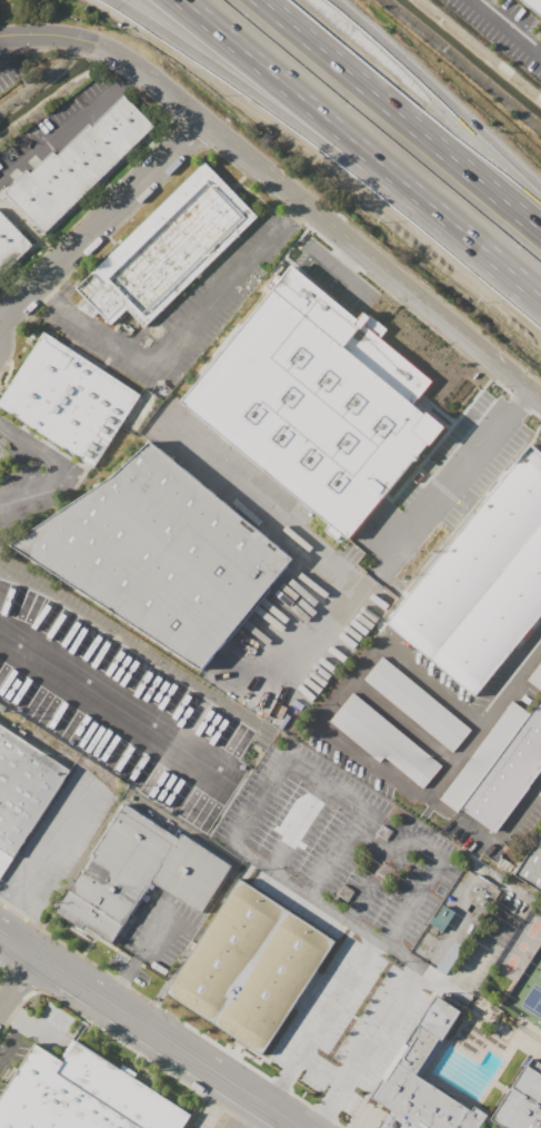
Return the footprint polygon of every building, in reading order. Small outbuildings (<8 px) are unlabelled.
[(540,16),(522,0),(540,0),(540,16)] [(124,91),(157,127),(47,229),(6,189),(29,166),(32,169),(50,149),(58,154),(91,121),(94,125),(124,91)] [(206,160),(258,215),(144,327),(126,308),(111,324),(76,288),(206,160)] [(34,244),(0,276),(0,210),(34,244)] [(182,402),(293,268),(430,382),(411,404),(439,428),(347,538),(182,402)] [(47,332),(142,393),(148,385),(160,399),(140,429),(127,420),(100,464),(2,405),(47,332)] [(18,548),(160,445),(292,552),(196,676),(18,548)] [(474,695),(540,613),(540,454),(530,445),(385,623),(474,695)] [(384,656),(473,731),(452,756),(363,681),(384,656)] [(532,677),(540,665),(540,684),(532,677)] [(352,694),(441,769),(424,789),(388,759),(382,765),(330,722),(352,694)] [(534,708),(540,699),(540,772),(494,835),(439,803),(518,696),(534,708)] [(12,857),(0,848),(0,722),(71,768),(12,857)] [(127,800),(231,868),(201,914),(151,882),(114,941),(59,910),(127,800)] [(517,878),(540,841),(540,894),(517,878)] [(173,993),(241,885),(337,944),(266,1056),(173,993)] [(492,1109),(480,1127),(380,1127),(391,1111),(371,1098),(437,996),(459,1011),(418,1076),(469,1109),(475,1098),(492,1109)] [(193,1115),(185,1127),(0,1127),(0,1094),(32,1043),(62,1062),(77,1041),(193,1115)] [(527,1065),(540,1074),(540,1127),(510,1127),(493,1117),(527,1065)]
